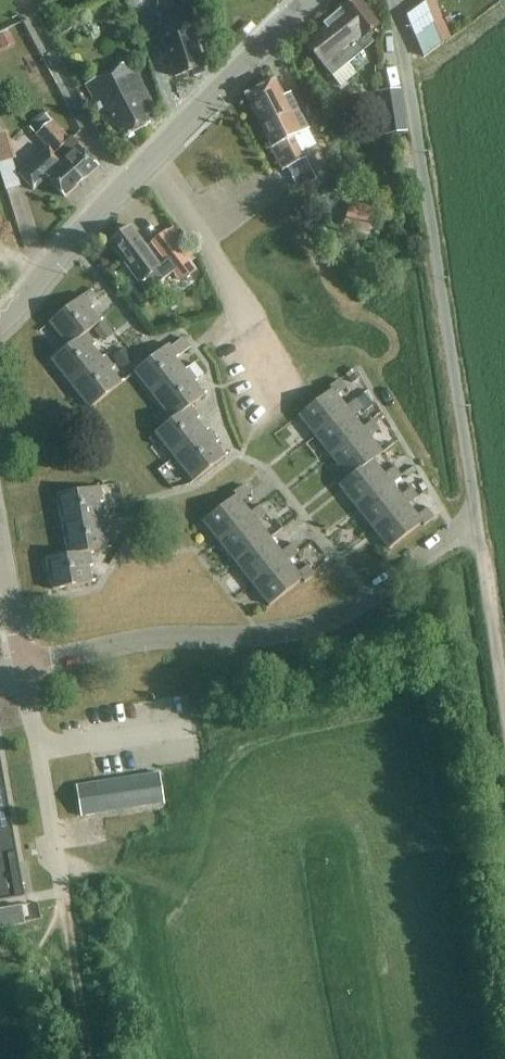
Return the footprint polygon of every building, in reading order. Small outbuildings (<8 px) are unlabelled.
[(307,45),(342,87),(358,73),(349,63),(369,45),(363,38),(377,27),(377,22),(361,0),(353,0),(341,9),(323,24),(327,28),(307,45)] [(424,56),(450,37),(434,0),(430,0),(408,16),(424,56)] [(175,78),(206,69),(199,46),(204,45),(191,5),(159,14),(163,27),(160,28),(175,78)] [(0,37),(0,46),(1,49),(15,44),(10,33),(0,37)] [(149,117),(159,111),(130,61),(86,86),(115,137),(124,132),(127,137),(152,123),(149,117)] [(276,79),(246,95),(283,170),(288,168),(294,180),(298,189),(299,189),(304,187),(309,184),(316,180),(317,180),(312,170),(303,153),(295,136),(309,129),(291,93),(285,96),(276,79)] [(386,135),(408,131),(401,89),(379,93),(386,135)] [(51,149),(22,175),(35,189),(48,177),(66,197),(99,166),(74,140),(72,142),(53,121),(38,135),(51,149)] [(13,160),(5,134),(0,135),(0,164),(13,160)] [(351,202),(343,225),(368,234),(376,211),(351,202)] [(161,266),(159,263),(131,226),(110,242),(140,282),(161,266)] [(161,266),(140,282),(148,292),(175,272),(177,273),(183,281),(197,271),(191,263),(167,232),(153,242),(168,261),(161,266)] [(50,322),(69,346),(87,333),(104,320),(84,295),(50,322)] [(69,346),(52,359),(71,384),(105,356),(87,333),(69,346)] [(169,344),(135,371),(154,396),(189,368),(169,344)] [(125,348),(114,358),(123,370),(135,360),(125,348)] [(105,356),(71,384),(90,408),(125,381),(105,356)] [(189,368),(198,380),(204,375),(195,363),(189,368)] [(154,396),(173,419),(173,420),(191,406),(191,407),(208,393),(189,368),(154,396)] [(345,375),(351,384),(361,377),(355,369),(345,375)] [(332,389),(299,415),(316,436),(349,410),(347,407),(337,395),(346,388),(340,379),(330,387),(332,389)] [(356,400),(363,408),(365,411),(373,405),(364,393),(356,400)] [(349,410),(316,436),(332,457),(365,431),(363,428),(354,416),(363,408),(356,400),(347,407),(349,410)] [(173,419),(156,432),(175,457),(209,430),(191,407),(191,406),(173,420),(173,419)] [(365,431),(332,457),(349,478),(373,459),(373,460),(382,453),(370,437),(379,429),(372,421),(363,428),(365,431)] [(209,430),(175,457),(194,481),(229,454),(209,430)] [(349,478),(339,485),(356,507),(389,481),(392,483),(401,476),(394,467),(385,475),(373,460),(373,459),(349,478)] [(389,481),(356,507),(373,528),(406,502),(408,504),(418,497),(411,488),(401,496),(392,483),(389,481)] [(236,495),(203,521),(220,542),(253,516),(251,513),(241,501),(251,494),(244,485),(234,493),(236,495)] [(101,487),(58,494),(63,525),(106,517),(101,487)] [(406,502),(373,528),(390,549),(422,523),(424,525),(434,518),(427,509),(418,516),(408,504),(406,502)] [(253,516),(220,542),(237,563),(270,537),(258,522),(267,515),(260,506),(251,513),(253,516)] [(106,517),(63,525),(69,554),(69,555),(90,551),(90,552),(112,548),(106,517)] [(270,537),(237,563),(254,584),(287,558),(289,561),(298,553),(291,545),(282,552),(270,537)] [(69,554),(47,558),(53,589),(96,582),(90,552),(90,551),(69,555),(69,554)] [(287,558),(254,584),(270,605),(303,579),(305,582),(314,574),(308,566),(298,573),(289,561),(287,558)] [(15,897),(9,863),(17,862),(0,767),(0,900),(15,897)] [(159,772),(76,785),(81,817),(164,803),(159,772)] [(0,909),(0,928),(25,923),(22,905),(0,909)]
